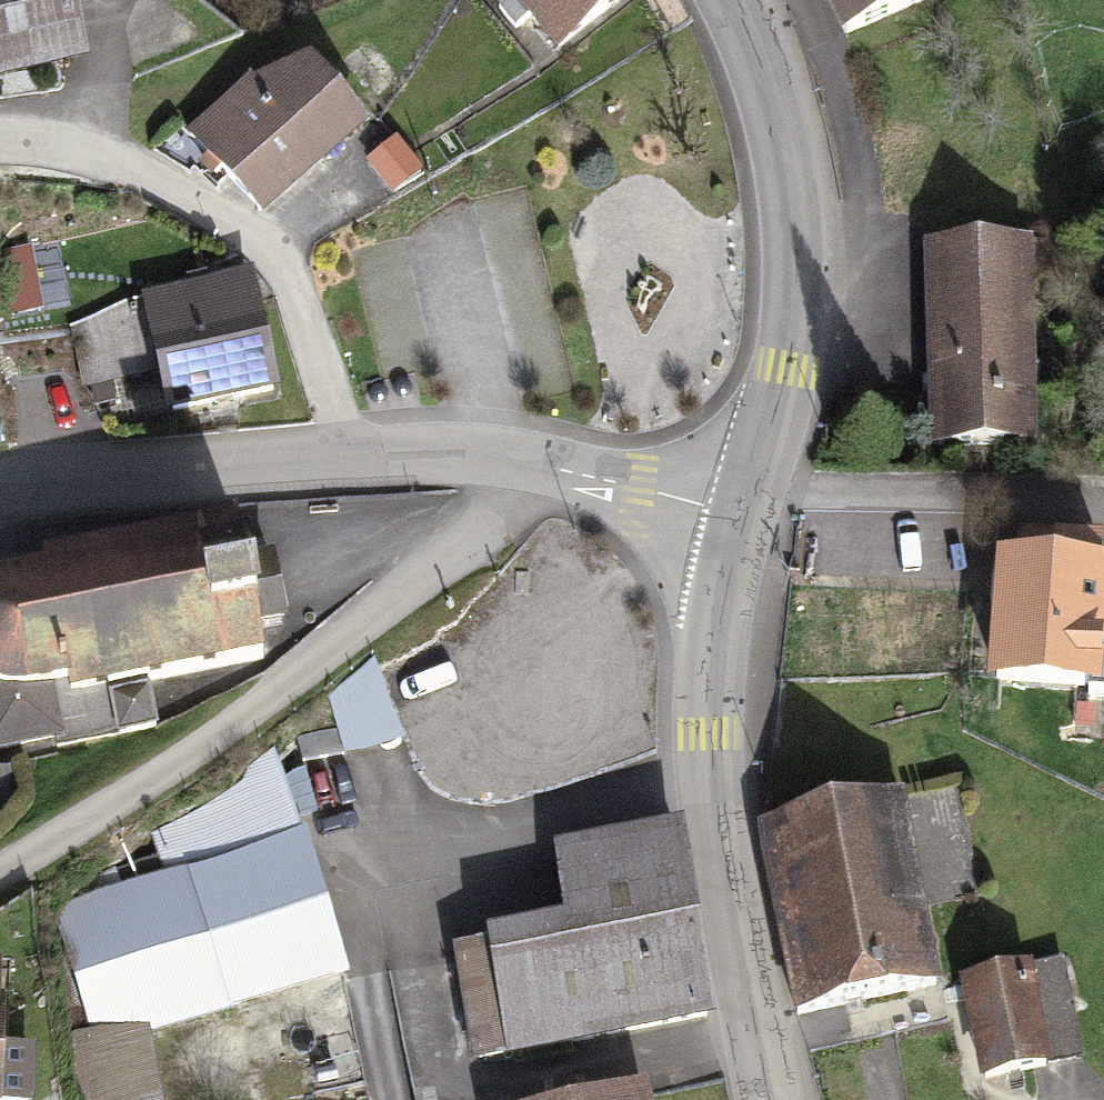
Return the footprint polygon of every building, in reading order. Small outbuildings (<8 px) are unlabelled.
[(94,57),(83,2),(93,0),(0,0),(0,75),(94,57)] [(557,45),(614,0),(522,0),(557,45)] [(838,25),(898,0),(828,0),(838,25)] [(187,129),(264,216),(376,117),(314,46),(251,73),(187,129)] [(1033,234),(925,238),(932,443),(1042,439),(1037,289),(1077,287),(1075,239),(1033,240),(1033,234)] [(278,387),(255,265),(142,290),(75,325),(82,387),(160,371),(169,409),(278,387)] [(48,549),(50,561),(0,571),(0,748),(152,719),(144,678),(260,656),(252,615),(287,609),(276,546),(245,552),(237,513),(48,549)] [(991,672),(1103,679),(1103,549),(1102,548),(1103,529),(1019,524),(1018,546),(999,544),(991,672)] [(405,736),(375,653),(330,692),(344,747),(405,736)] [(163,862),(53,899),(94,1045),(350,971),(308,822),(299,823),(274,743),(153,829),(163,862)] [(903,785),(755,814),(794,1007),(942,978),(903,785)] [(491,938),(455,944),(475,1059),(723,1016),(687,809),(549,833),(562,908),(488,921),(491,938)] [(959,974),(977,1073),(1082,1054),(1064,955),(959,974)] [(535,1099),(650,1099),(645,1076),(535,1099)]
